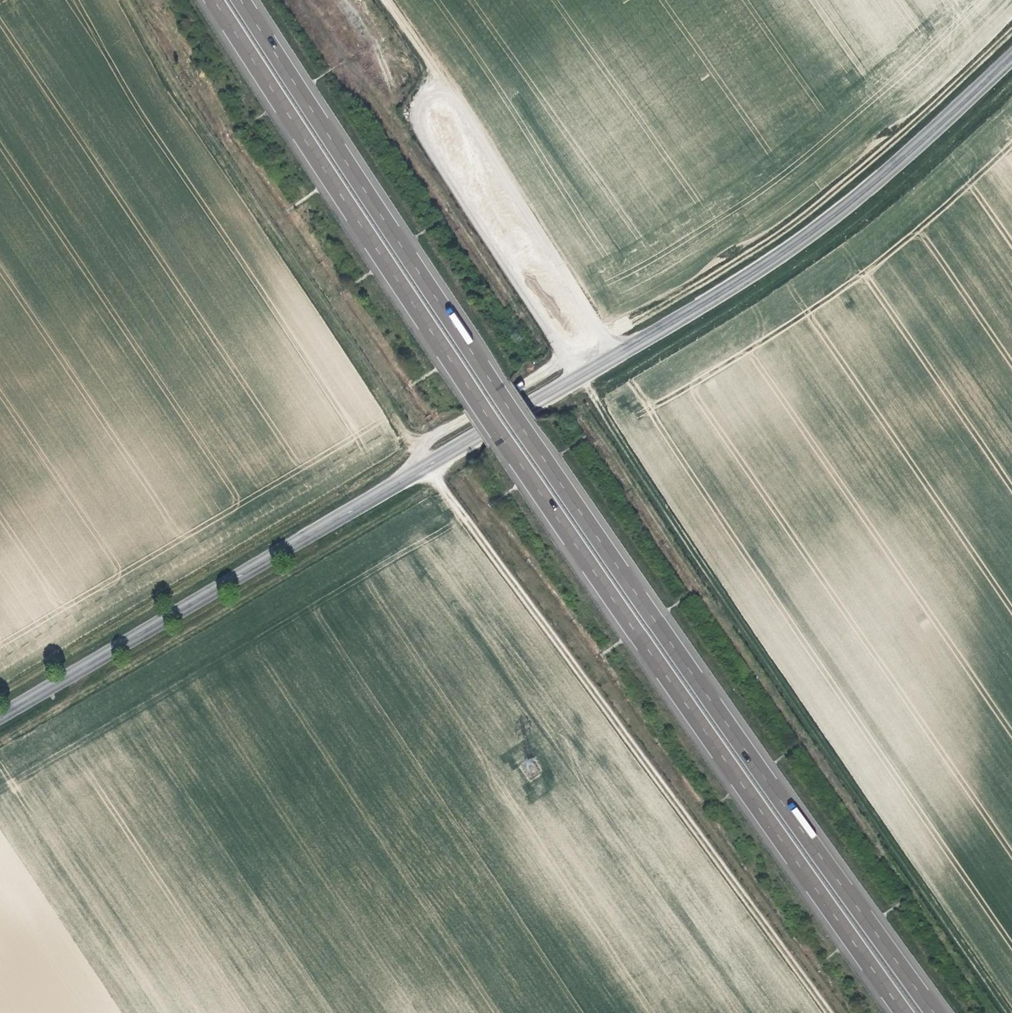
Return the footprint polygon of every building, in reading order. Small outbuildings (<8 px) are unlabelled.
[(519,765),(528,780),(542,772),(533,757),(519,765)]
